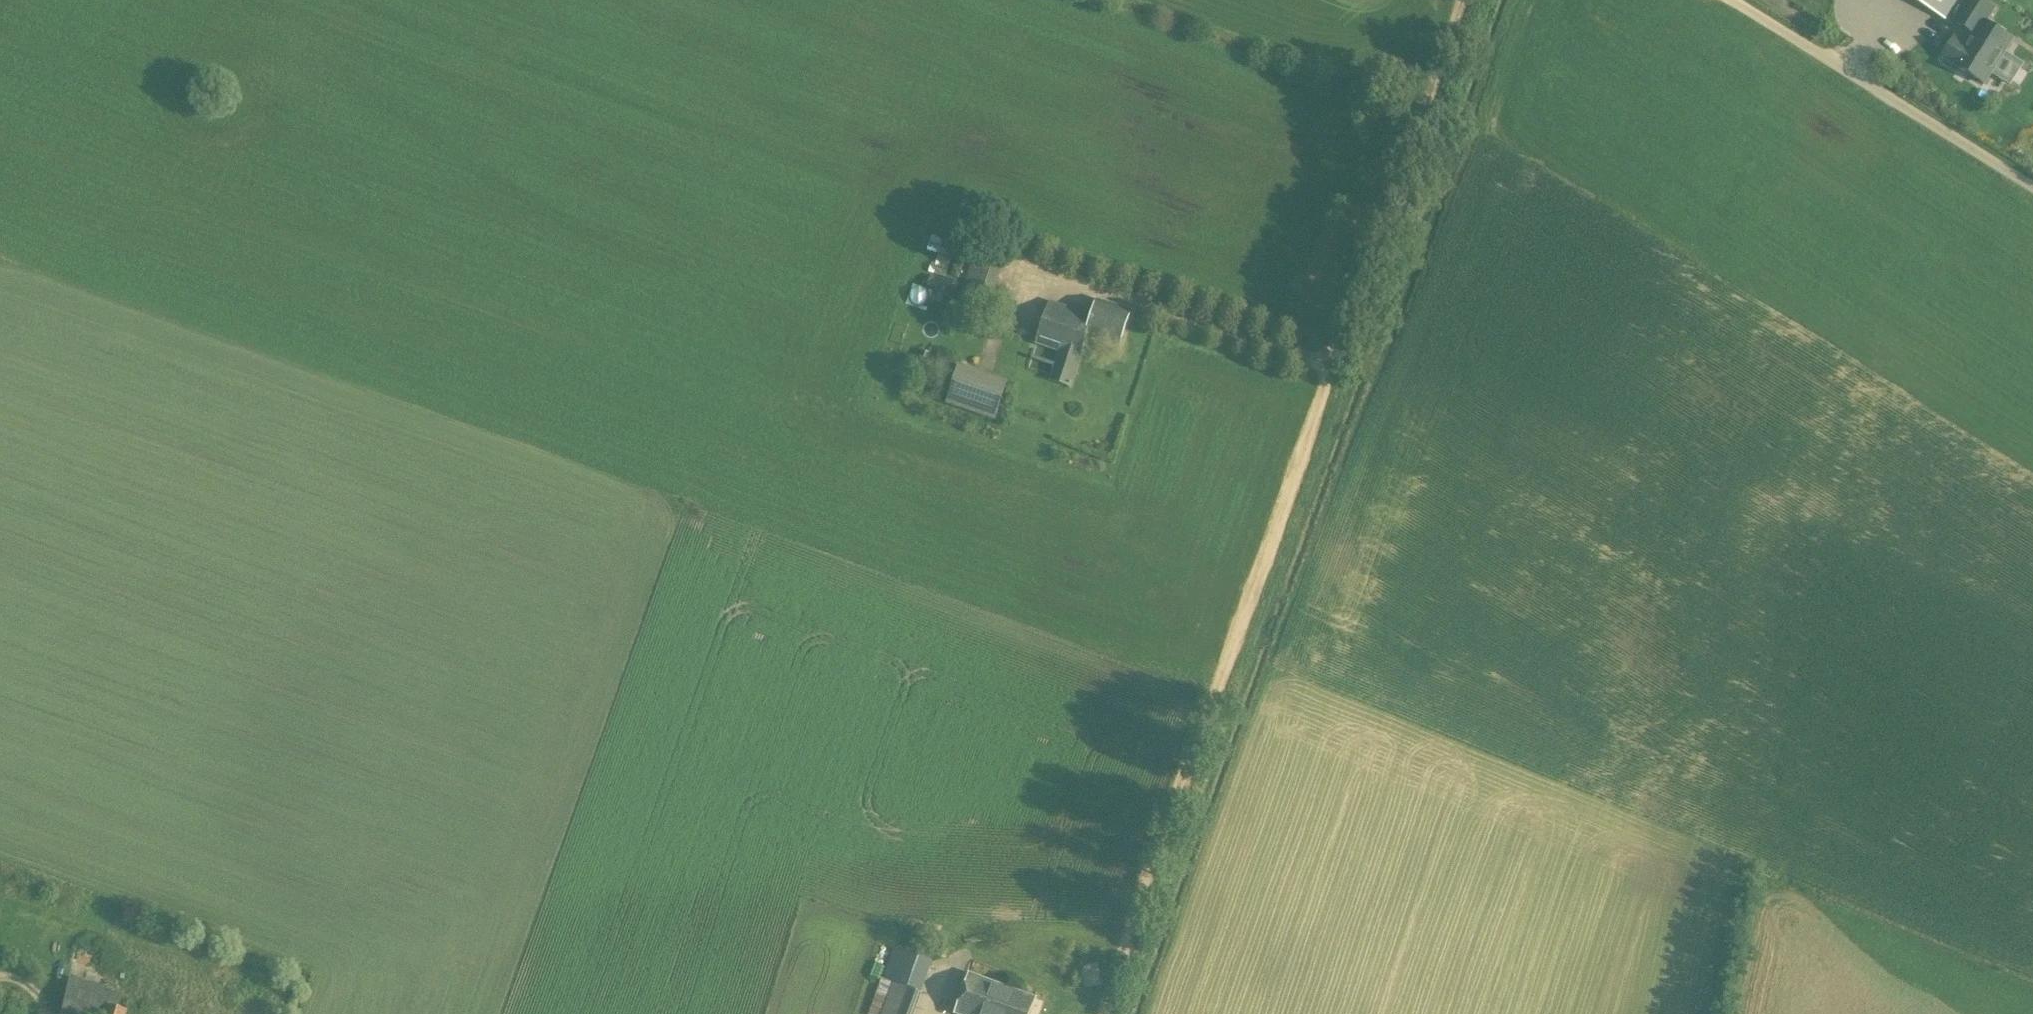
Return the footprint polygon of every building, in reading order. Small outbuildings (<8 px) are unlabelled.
[(1977,0),(1911,0),(1951,26),(1954,22),(1968,31),(1961,42),(1954,38),(1942,58),(1984,84),(2012,41),(1986,24),(1994,11),(1977,0)] [(956,303),(983,314),(1004,252),(976,242),(956,303)] [(1097,300),(1092,315),(1050,301),(1035,345),(1058,352),(1048,380),(1071,388),(1088,335),(1119,346),(1131,312),(1097,300)] [(1008,382),(958,364),(945,402),(994,420),(1008,382)] [(931,956),(891,945),(873,1013),(916,1013),(931,956)] [(955,1013),(1030,1013),(1035,998),(969,974),(955,1013)] [(126,1010),(118,1008),(121,998),(102,992),(104,986),(92,983),(91,989),(86,988),(88,983),(84,982),(83,988),(68,983),(59,1013),(64,1013),(96,1013),(98,1008),(104,1009),(102,1013),(125,1013),(126,1010)]
